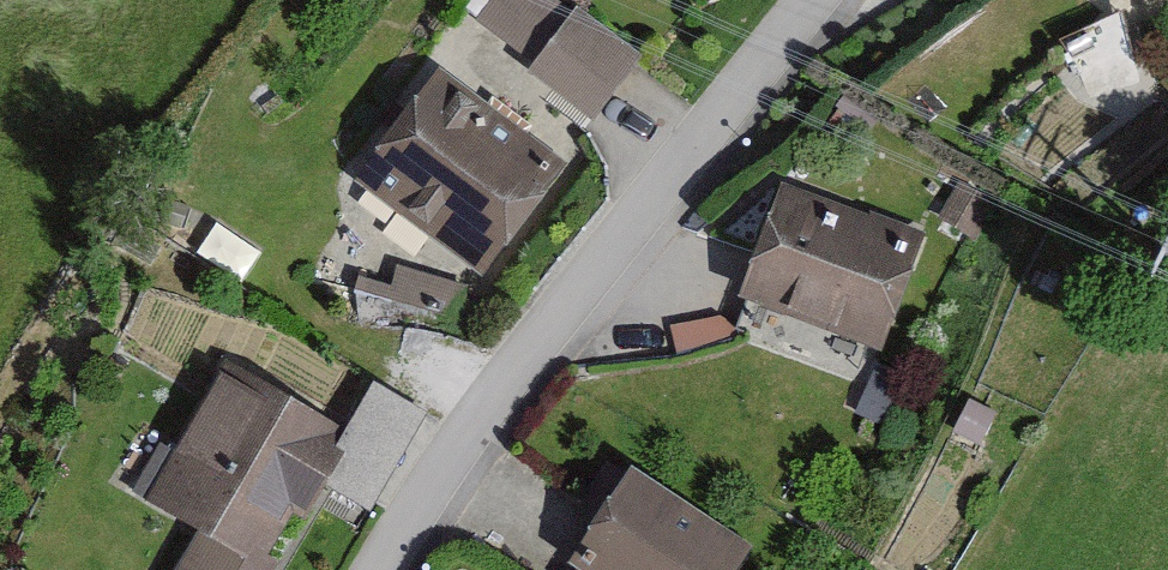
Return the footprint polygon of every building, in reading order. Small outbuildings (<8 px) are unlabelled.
[(641,65),(580,17),(570,30),(531,0),(486,0),(462,31),(591,130),(641,65)] [(560,185),(436,88),(357,189),(481,286),(560,185)] [(917,248),(786,199),(745,308),(876,357),(917,248)] [(393,247),(371,291),(448,329),(470,286),(393,247)] [(348,441),(223,375),(150,511),(230,553),(221,569),(280,569),(348,441)] [(638,477),(575,569),(749,569),(758,557),(638,477)]
